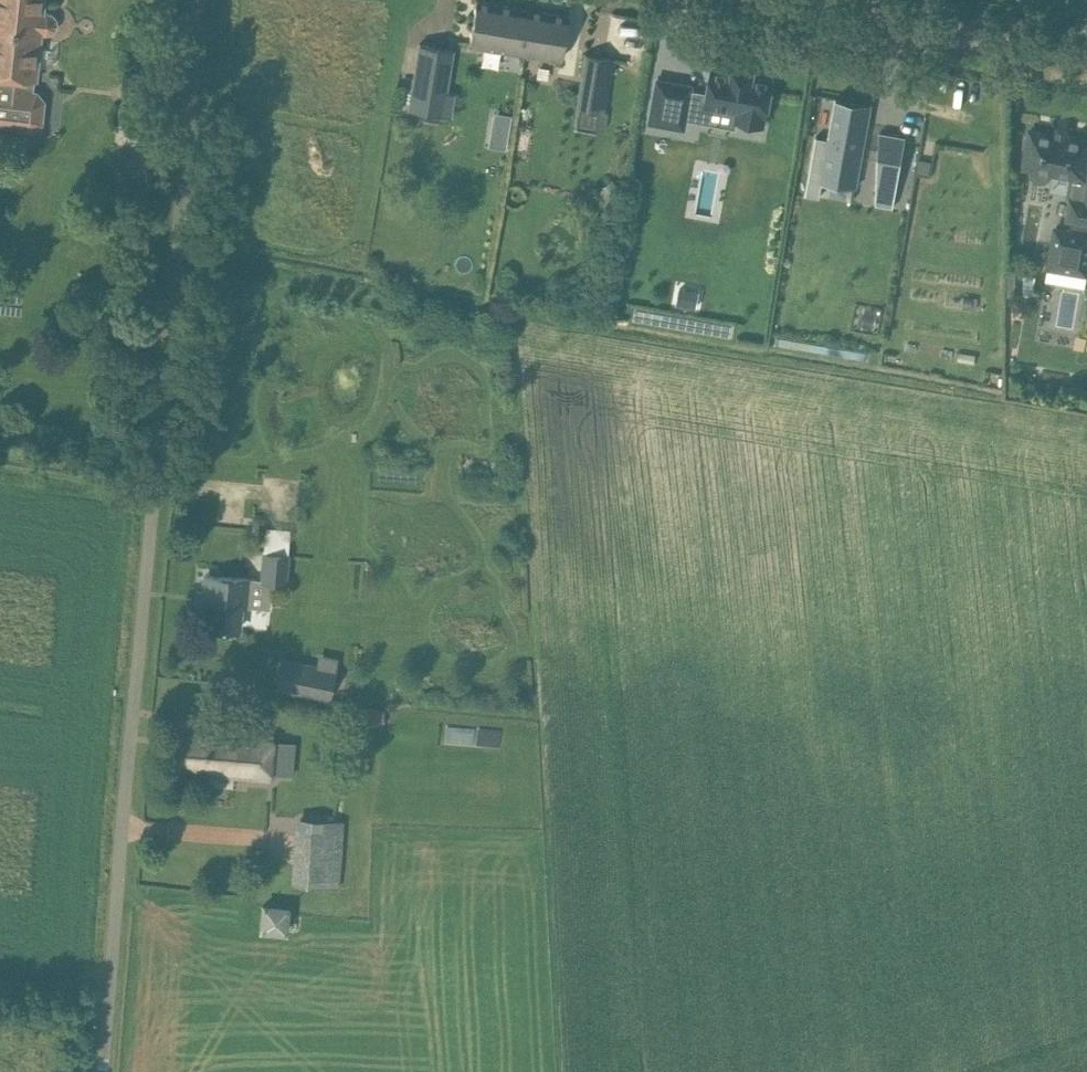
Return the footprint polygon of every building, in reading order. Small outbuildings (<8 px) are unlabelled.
[(34,78),(39,33),(44,33),(51,33),(57,28),(59,24),(58,17),(54,12),(49,11),(42,10),(43,0),(0,0),(0,127),(34,130),(43,123),(45,99),(38,90),(33,90),(34,78)] [(469,43),(504,49),(525,52),(528,35),(520,33),(524,7),(513,6),(479,0),(476,0),(469,43)] [(524,7),(520,33),(528,35),(525,52),(528,53),(561,58),(568,14),(524,7)] [(420,43),(409,108),(450,115),(454,92),(445,91),(452,48),(420,43)] [(578,106),(604,110),(612,58),(586,53),(578,106)] [(706,114),(708,105),(739,110),(737,120),(763,125),(765,115),(767,115),(773,80),(753,76),(754,70),(734,66),(733,73),(712,69),(708,92),(691,89),(691,85),(657,79),(649,120),(684,127),(687,111),(706,114)] [(872,104),(837,97),(829,138),(816,136),(811,168),(823,170),(822,175),(857,182),(872,104)] [(491,153),(509,154),(513,116),(495,114),(491,153)] [(1024,167),(1032,168),(1031,171),(1032,175),(1034,179),(1037,181),(1041,182),(1047,182),(1051,178),(1053,175),(1054,172),(1076,175),(1068,218),(1072,218),(1071,227),(1086,230),(1086,168),(1086,164),(1086,140),(1055,134),(1030,130),(1024,167)] [(878,173),(876,203),(893,207),(906,137),(880,132),(878,173)] [(920,158),(918,172),(929,174),(932,160),(920,158)] [(612,180),(599,192),(607,201),(620,188),(612,180)] [(1055,224),(1047,268),(1086,275),(1086,230),(1055,224)] [(1023,294),(1024,267),(1009,267),(1008,293),(1023,294)] [(680,288),(678,302),(697,305),(699,291),(680,288)] [(290,554),(265,551),(262,580),(288,582),(290,554)] [(205,623),(205,625),(238,628),(240,604),(247,604),(249,577),(210,574),(207,606),(202,606),(201,622),(205,623)] [(335,670),(282,659),(276,687),(329,698),(335,670)] [(170,769),(199,772),(268,778),(273,733),(174,724),(170,769)] [(301,831),(316,833),(317,818),(302,817),(301,831)] [(288,906),(263,904),(261,929),(285,931),(288,906)]
